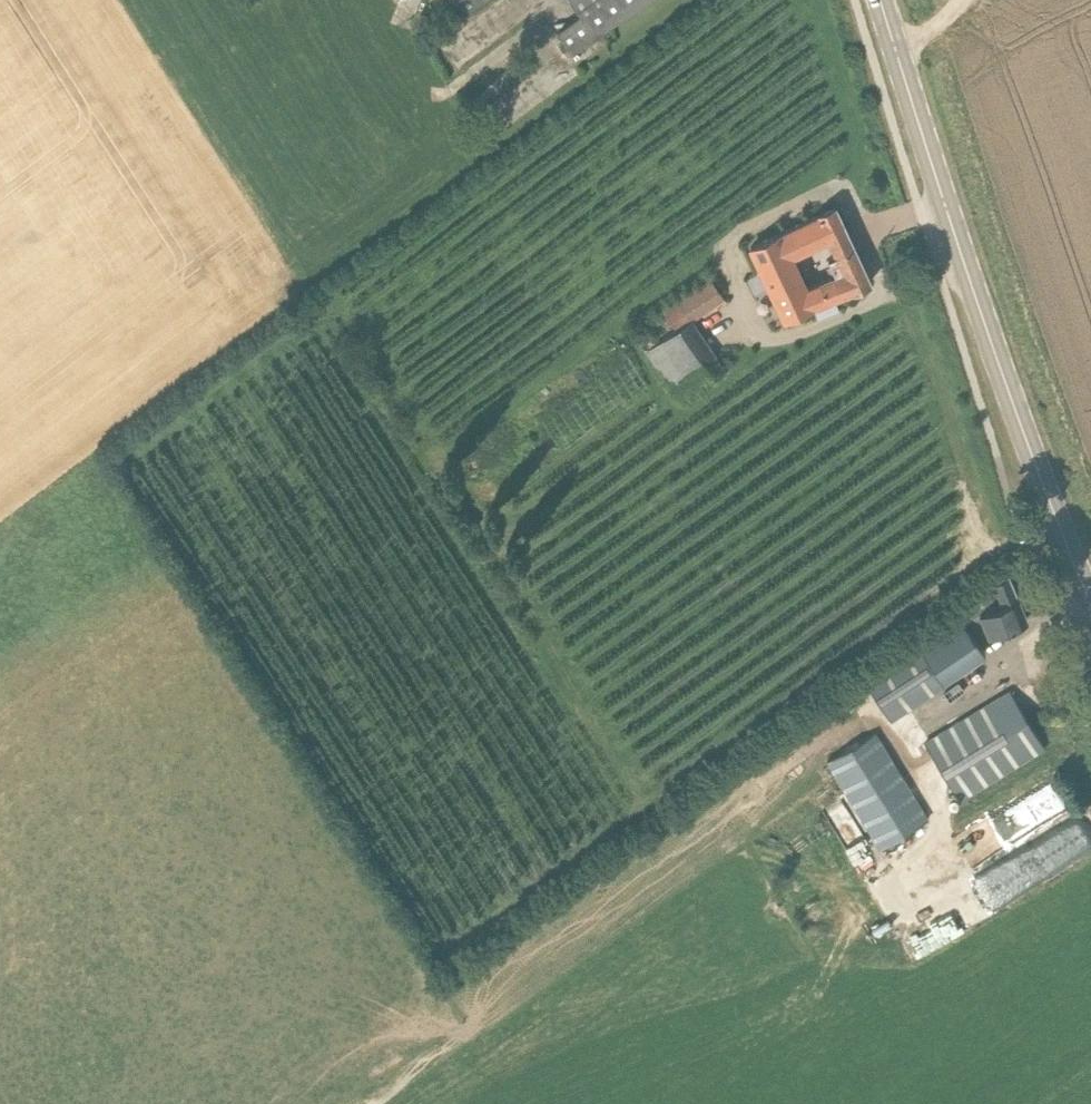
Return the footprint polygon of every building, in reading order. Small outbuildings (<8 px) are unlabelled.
[(465,16),(487,0),(454,0),(465,16)] [(650,0),(570,0),(581,16),(557,32),(572,54),(650,0)] [(830,246),(851,238),(836,207),(787,230),(788,235),(748,247),(782,318),(816,305),(809,285),(808,286),(795,257),(828,241),(830,246)] [(835,274),(809,285),(816,305),(853,291),(871,282),(851,238),(830,246),(835,256),(828,260),(835,274)] [(674,393),(720,362),(691,320),(724,298),(711,279),(664,311),(676,330),(646,350),(674,393)] [(985,652),(977,639),(1027,618),(1008,571),(956,608),(964,621),(921,649),(918,645),(864,680),(890,719),(944,684),(941,681),(985,652)] [(962,800),(1045,747),(1010,690),(926,744),(962,800)] [(829,763),(884,849),(930,820),(875,734),(829,763)] [(1090,859),(1090,821),(963,878),(978,910),(1090,859)] [(914,958),(929,949),(918,930),(903,939),(914,958)]
